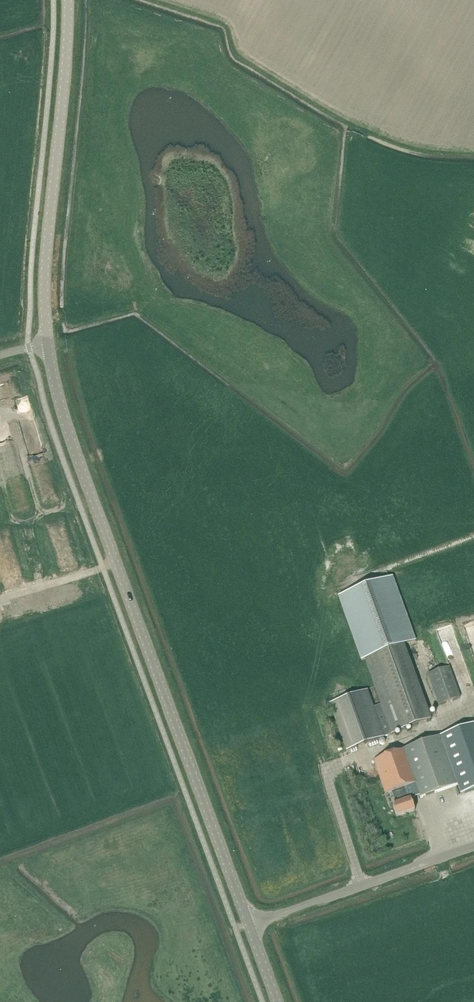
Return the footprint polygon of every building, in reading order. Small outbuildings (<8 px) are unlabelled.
[(346,751),(394,734),(431,720),(404,645),(414,641),(391,577),(341,595),(359,646),(364,659),(366,658),(375,685),(382,704),(374,707),(368,690),(329,704),(346,751)] [(449,667),(427,675),(439,706),(461,698),(449,667)] [(390,794),(402,790),(414,785),(419,800),(458,786),(461,795),(473,790),(473,725),(441,737),(404,750),(372,762),(384,796),(390,794)] [(405,802),(402,790),(390,794),(395,805),(391,807),(396,819),(415,812),(411,800),(405,802)]
